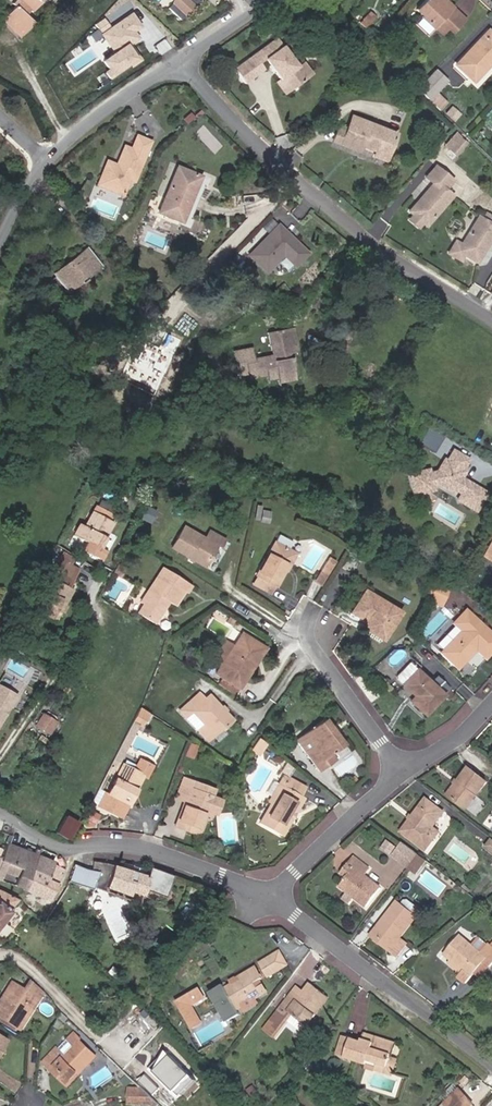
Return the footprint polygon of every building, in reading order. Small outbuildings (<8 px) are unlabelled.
[(12,3),(15,6),(2,20),(21,37),(34,23),(26,16),(30,11),(32,12),(33,12),(41,2),(39,1),(40,0),(15,0),(12,3)] [(165,9),(178,21),(198,0),(182,0),(187,5),(180,13),(170,4),(165,9)] [(170,4),(180,13),(187,5),(182,0),(174,0),(170,4)] [(467,19),(447,0),(424,0),(416,9),(422,15),(420,17),(433,29),(434,28),(442,35),(448,28),(454,33),(467,19)] [(368,24),(375,17),(369,12),(363,19),(368,24)] [(134,31),(141,27),(133,14),(103,34),(116,53),(104,61),(110,70),(106,73),(111,79),(140,59),(133,48),(130,50),(127,46),(138,38),(134,31)] [(96,25),(102,34),(112,27),(106,18),(96,25)] [(368,24),(363,19),(359,22),(365,27),(368,24)] [(268,28),(265,24),(256,30),(259,34),(268,28)] [(488,30),(455,64),(470,79),(489,59),(491,62),(491,34),(488,30)] [(280,79),(284,77),(292,89),(313,74),(304,62),(298,67),(277,37),(253,55),(259,64),(266,60),(280,79)] [(165,39),(157,45),(163,55),(172,49),(165,39)] [(352,60),(360,51),(354,46),(347,55),(352,60)] [(264,70),(259,64),(253,55),(246,59),(258,75),(264,70)] [(245,83),(258,75),(246,59),(234,68),(245,83)] [(491,62),(489,59),(470,79),(473,82),(491,62)] [(418,79),(424,73),(418,67),(412,73),(418,79)] [(436,92),(447,81),(435,69),(416,89),(437,109),(445,101),(436,92)] [(292,89),(284,77),(280,79),(277,82),(286,94),(292,89)] [(190,111),(182,118),(186,123),(194,117),(190,111)] [(388,155),(396,134),(354,117),(351,125),(348,124),(345,132),(337,129),(332,141),(360,152),(363,144),(367,146),(368,149),(375,151),(377,152),(378,151),(388,155)] [(438,130),(439,122),(431,121),(430,129),(438,130)] [(102,187),(122,195),(129,179),(134,181),(150,142),(136,136),(131,149),(124,146),(116,165),(106,162),(100,176),(105,179),(102,187)] [(456,156),(467,143),(461,137),(450,150),(456,156)] [(385,162),(388,155),(378,151),(377,152),(375,151),(373,157),(385,162)] [(426,226),(452,195),(445,189),(452,180),(435,166),(426,177),(433,183),(409,211),(413,214),(423,223),(426,226)] [(181,222),(200,176),(177,167),(158,212),(181,222)] [(102,187),(105,179),(100,176),(97,184),(102,187)] [(181,222),(189,225),(207,179),(200,176),(181,222)] [(418,229),(423,223),(413,214),(408,220),(418,229)] [(464,254),(477,262),(491,237),(491,225),(479,216),(462,244),(461,246),(463,254),(464,254)] [(270,218),(261,227),(267,233),(276,223),(270,218)] [(278,225),(249,255),(266,271),(283,254),(289,261),(302,248),(278,225)] [(463,254),(461,246),(462,244),(456,240),(448,253),(461,261),(464,254),(463,254)] [(68,292),(101,267),(86,247),(53,272),(68,292)] [(302,248),(289,261),(294,265),(307,253),(302,248)] [(235,264),(240,258),(234,252),(228,258),(235,264)] [(298,351),(294,327),(267,332),(271,355),(254,358),(252,347),(232,351),(238,379),(247,377),(248,380),(266,376),(266,381),(276,379),(277,384),(296,380),(290,352),(298,351)] [(432,451),(437,443),(425,436),(420,444),(432,451)] [(461,471),(468,459),(453,450),(446,462),(443,460),(436,471),(429,473),(428,469),(407,474),(411,491),(416,493),(429,490),(428,487),(440,485),(451,491),(453,488),(460,493),(459,497),(460,502),(471,509),(476,507),(485,493),(467,482),(465,485),(459,481),(461,478),(464,473),(461,471)] [(109,520),(115,509),(100,501),(98,506),(96,505),(93,511),(109,520)] [(268,523),(270,512),(263,510),(260,521),(268,523)] [(107,531),(113,522),(109,520),(93,511),(85,526),(80,523),(73,536),(86,543),(82,550),(100,560),(104,552),(98,549),(105,537),(102,535),(105,530),(107,531)] [(220,548),(224,540),(209,531),(204,538),(184,526),(171,548),(204,566),(216,546),(220,548)] [(288,550),(293,542),(279,534),(256,577),(257,578),(254,584),(260,588),(264,581),(276,587),(287,566),(288,567),(292,560),(289,550),(288,550)] [(483,555),(491,560),(491,540),(483,555)] [(69,587),(79,570),(58,559),(53,570),(57,572),(54,579),(51,578),(35,609),(55,620),(72,588),(69,587)] [(328,574),(333,565),(325,561),(320,570),(328,574)] [(119,576),(123,570),(116,566),(112,572),(119,576)] [(186,593),(190,585),(163,567),(141,602),(143,604),(137,613),(154,624),(164,608),(163,605),(166,601),(168,602),(174,606),(183,591),(186,593)] [(321,585),(328,574),(320,570),(314,581),(321,585)] [(104,595),(120,605),(132,584),(116,575),(104,595)] [(443,600),(449,586),(432,579),(424,600),(429,602),(432,595),(443,600)] [(276,587),(264,581),(260,588),(272,594),(276,587)] [(383,640),(400,612),(364,590),(351,612),(365,621),(370,624),(367,630),(383,640)] [(441,607),(443,600),(432,595),(429,602),(441,607)] [(491,650),(491,634),(465,610),(453,623),(461,631),(441,652),(458,668),(476,649),(485,658),(491,650)] [(367,630),(370,624),(365,621),(362,627),(367,630)] [(240,688),(265,648),(241,633),(233,646),(221,666),(216,673),(240,688)] [(221,666),(233,646),(226,642),(213,661),(221,666)] [(425,714),(443,695),(408,663),(396,676),(396,679),(415,696),(410,701),(425,714)] [(17,695),(0,685),(0,724),(17,695)] [(66,694),(70,689),(66,686),(61,690),(66,694)] [(194,708),(203,700),(198,694),(188,702),(194,708)] [(222,729),(232,720),(208,695),(203,700),(194,708),(188,702),(180,711),(186,717),(185,718),(197,731),(198,730),(208,740),(221,728),(222,729)] [(142,726),(148,713),(139,708),(132,721),(142,726)] [(46,732),(54,720),(44,713),(36,725),(46,732)] [(320,772),(328,766),(324,760),(331,754),(344,745),(324,718),(304,733),(314,746),(305,752),(320,772)] [(49,733),(56,721),(54,720),(46,732),(49,733)] [(314,746),(304,733),(295,739),(305,752),(314,746)] [(45,743),(47,740),(40,735),(38,739),(45,743)] [(258,756),(266,744),(258,738),(250,751),(258,756)] [(200,754),(202,748),(195,745),(193,751),(200,754)] [(336,760),(331,754),(324,760),(328,766),(336,760)] [(128,804),(142,776),(146,778),(152,766),(140,759),(134,770),(123,764),(108,793),(105,792),(104,795),(99,804),(99,806),(110,812),(117,798),(128,804)] [(466,809),(487,782),(469,767),(447,795),(466,809)] [(273,804),(288,778),(284,775),(268,801),(271,803),(273,804)] [(205,816),(212,796),(211,796),(194,790),(196,783),(183,778),(176,798),(184,801),(175,826),(198,835),(205,816)] [(301,795),(305,788),(288,778),(273,804),(271,803),(259,823),(281,835),(303,797),(301,795)] [(214,788),(197,781),(196,783),(194,790),(211,796),(214,788)] [(99,804),(104,795),(97,792),(93,801),(99,804)] [(221,800),(212,796),(205,816),(209,818),(211,813),(215,815),(221,800)] [(121,817),(128,804),(117,798),(110,812),(121,817)] [(433,827),(444,812),(426,798),(401,831),(426,850),(435,839),(428,834),(433,827)] [(96,821),(101,811),(92,807),(88,816),(96,821)] [(68,840),(78,822),(65,815),(56,833),(68,840)] [(96,821),(88,816),(85,821),(89,825),(94,825),(96,821)] [(435,839),(440,832),(433,827),(428,834),(435,839)] [(391,854),(396,847),(388,841),(382,848),(391,854)] [(408,867),(418,854),(403,842),(392,856),(408,867)] [(32,871),(37,856),(39,851),(35,849),(33,854),(7,844),(1,859),(0,860),(7,863),(21,869),(31,873),(32,871)] [(416,874),(426,861),(418,854),(408,867),(416,874)] [(56,884),(63,870),(51,865),(52,862),(37,856),(32,871),(47,876),(47,879),(56,884)] [(366,907),(381,888),(364,875),(369,869),(354,857),(349,864),(355,868),(348,878),(341,887),(347,892),(342,899),(350,904),(355,898),(366,907)] [(168,905),(179,878),(149,867),(148,870),(121,862),(120,867),(112,865),(92,861),(91,871),(86,869),(73,864),(67,881),(92,889),(93,887),(104,891),(105,887),(128,896),(130,891),(168,905)] [(348,878),(355,868),(349,864),(341,873),(348,878)] [(25,889),(31,873),(21,869),(15,885),(25,889)] [(48,901),(56,884),(47,879),(47,876),(32,871),(31,873),(25,889),(48,901)] [(10,911),(8,910),(16,900),(0,891),(0,923),(10,911)] [(412,913),(417,906),(408,900),(404,900),(401,904),(412,913)] [(389,920),(401,904),(397,902),(385,917),(389,920)] [(400,938),(422,910),(417,906),(412,913),(401,904),(389,920),(385,917),(373,933),(392,948),(390,951),(397,956),(407,943),(400,938)] [(392,948),(373,933),(371,936),(390,951),(392,948)] [(491,966),(491,947),(490,945),(482,954),(459,934),(444,953),(452,959),(463,969),(461,972),(457,976),(465,983),(474,972),(482,964),(484,962),(491,967),(491,966)] [(269,977),(288,965),(280,951),(261,963),(269,977)] [(463,969),(452,959),(449,962),(461,972),(463,969)] [(480,978),(488,969),(482,964),(474,972),(480,978)] [(256,999),(268,992),(260,980),(264,978),(257,966),(237,978),(238,980),(231,985),(225,988),(223,985),(210,993),(228,1023),(241,1015),(238,1010),(242,1008),(244,1012),(258,1003),(256,999)] [(19,988),(37,999),(41,992),(25,977),(19,988)] [(11,983),(0,1001),(0,1016),(19,1028),(37,999),(19,988),(11,983)] [(308,1024),(329,997),(310,983),(303,992),(296,987),(265,1029),(275,1037),(293,1013),(308,1024)] [(202,1023),(192,1006),(205,999),(199,988),(176,1001),(192,1029),(202,1023)] [(0,1016),(0,1023),(16,1033),(19,1028),(0,1016)] [(373,1043),(375,1037),(364,1034),(362,1039),(373,1043)] [(80,1074),(96,1057),(73,1035),(59,1050),(57,1048),(43,1062),(52,1070),(55,1066),(71,1080),(78,1073),(80,1074)] [(345,1057),(351,1040),(343,1037),(337,1054),(345,1057)] [(391,1057),(395,1044),(375,1037),(373,1043),(362,1039),(361,1042),(351,1038),(351,1040),(345,1057),(345,1058),(367,1065),(368,1061),(377,1064),(388,1067),(391,1057)] [(170,1049),(151,1068),(180,1096),(198,1078),(170,1049)] [(392,1075),(397,1059),(391,1057),(388,1067),(377,1064),(376,1070),(392,1075)] [(71,1080),(55,1066),(52,1070),(69,1086),(80,1074),(78,1073),(71,1080)] [(160,1105),(142,1088),(129,1087),(129,1105),(160,1105)] [(473,1104),(459,1090),(444,1104),(446,1105),(471,1105),(473,1104)]
